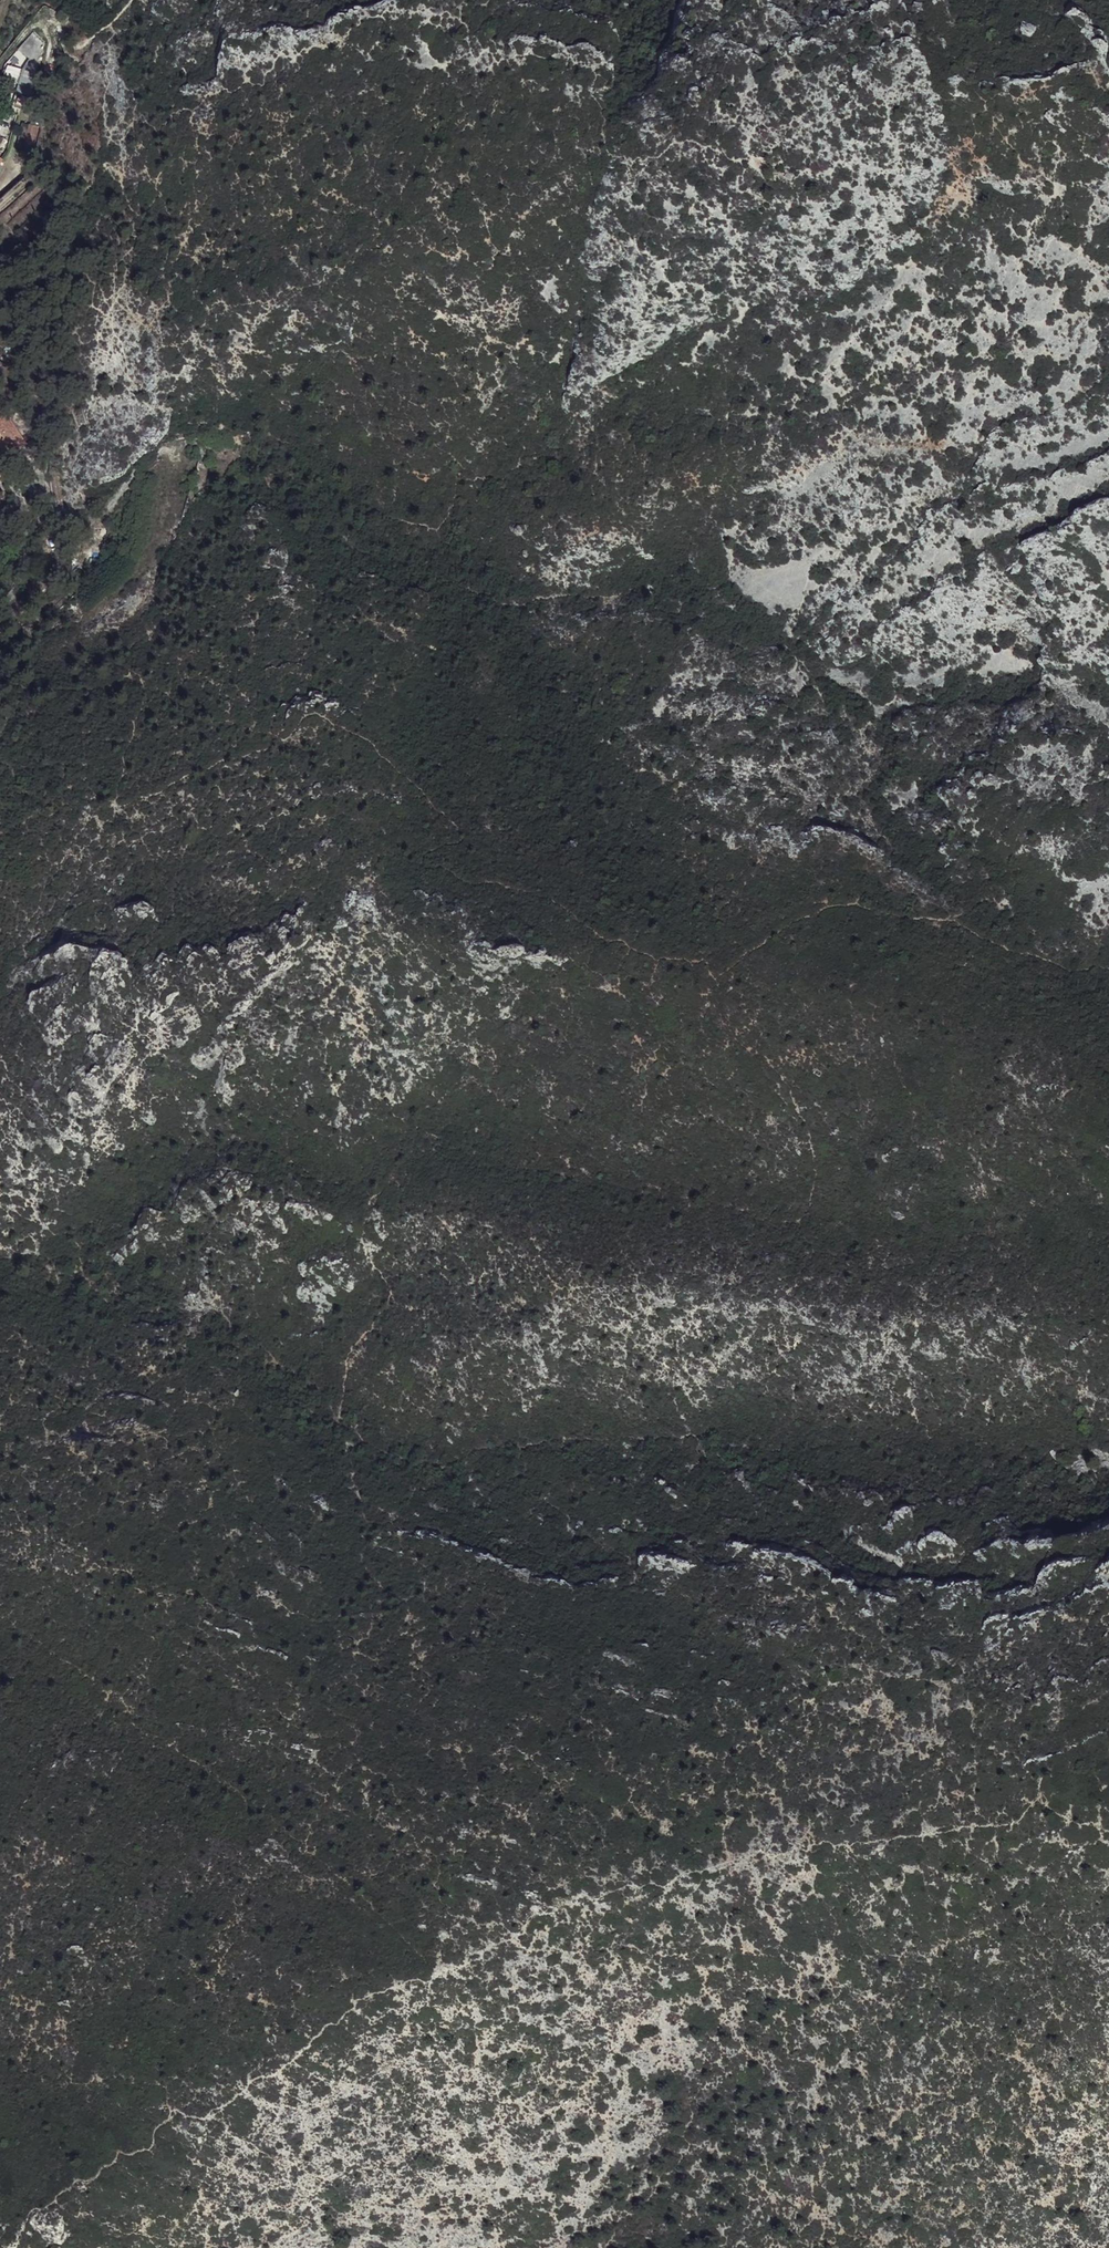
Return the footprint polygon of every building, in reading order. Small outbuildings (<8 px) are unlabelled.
[(35,148),(37,124),(19,123),(17,147),(35,148)] [(16,184),(5,204),(12,208),(23,187),(16,184)] [(23,187),(12,208),(21,212),(32,191),(23,187)] [(6,412),(0,416),(0,450),(4,460),(26,444),(6,412)] [(0,483),(0,488),(1,492),(10,488),(6,480),(0,483)]
